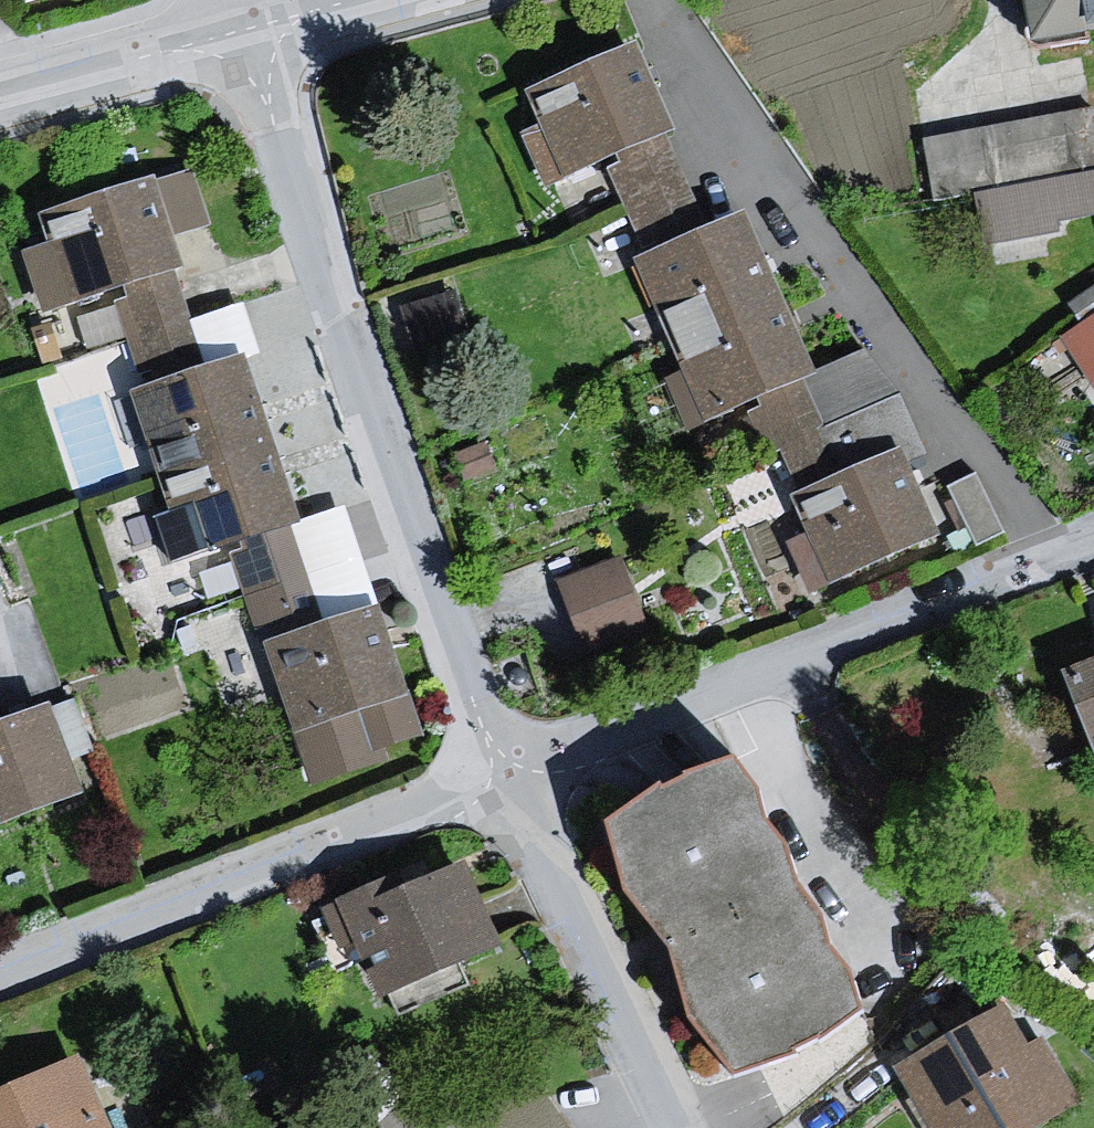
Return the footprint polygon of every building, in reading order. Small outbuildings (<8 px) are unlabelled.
[(1050,50),(1093,42),(1093,0),(1041,0),(1050,50)] [(632,51),(518,100),(558,190),(599,171),(663,143),(671,141),(632,51)] [(929,125),(937,190),(989,184),(994,227),(1093,215),(1093,104),(929,125)] [(663,143),(599,171),(639,261),(702,233),(663,143)] [(156,187),(21,230),(46,326),(116,309),(142,398),(199,382),(171,284),(182,279),(172,243),(210,229),(196,188),(156,187)] [(820,377),(749,226),(638,270),(703,423),(820,377)] [(1089,380),(1093,377),(1093,301),(1062,315),(1089,380)] [(142,398),(125,403),(167,535),(229,550),(249,639),(316,620),(287,534),(306,532),(250,367),(199,382),(142,398)] [(908,456),(793,506),(807,538),(784,550),(807,604),(891,573),(940,548),(908,456)] [(618,565),(553,588),(581,663),(645,642),(618,565)] [(382,616),(262,654),(300,799),(390,773),(385,762),(424,751),(382,616)] [(1077,671),(1093,714),(1093,664),(1077,671)] [(0,725),(0,838),(110,800),(71,696),(0,725)] [(704,763),(598,815),(622,862),(626,899),(667,942),(682,981),(686,1020),(722,1053),(737,1079),(864,1006),(828,944),(830,928),(802,886),(794,846),(763,818),(766,803),(741,763),(704,763)] [(394,874),(333,898),(374,1000),(499,950),(463,861),(399,887),(394,874)] [(896,1066),(929,1127),(1021,1127),(1077,1098),(1047,1040),(1026,1051),(1003,1009),(896,1066)] [(0,1090),(0,1127),(111,1127),(79,1055),(0,1090)] [(329,1119),(321,1127),(339,1127),(329,1119)]
